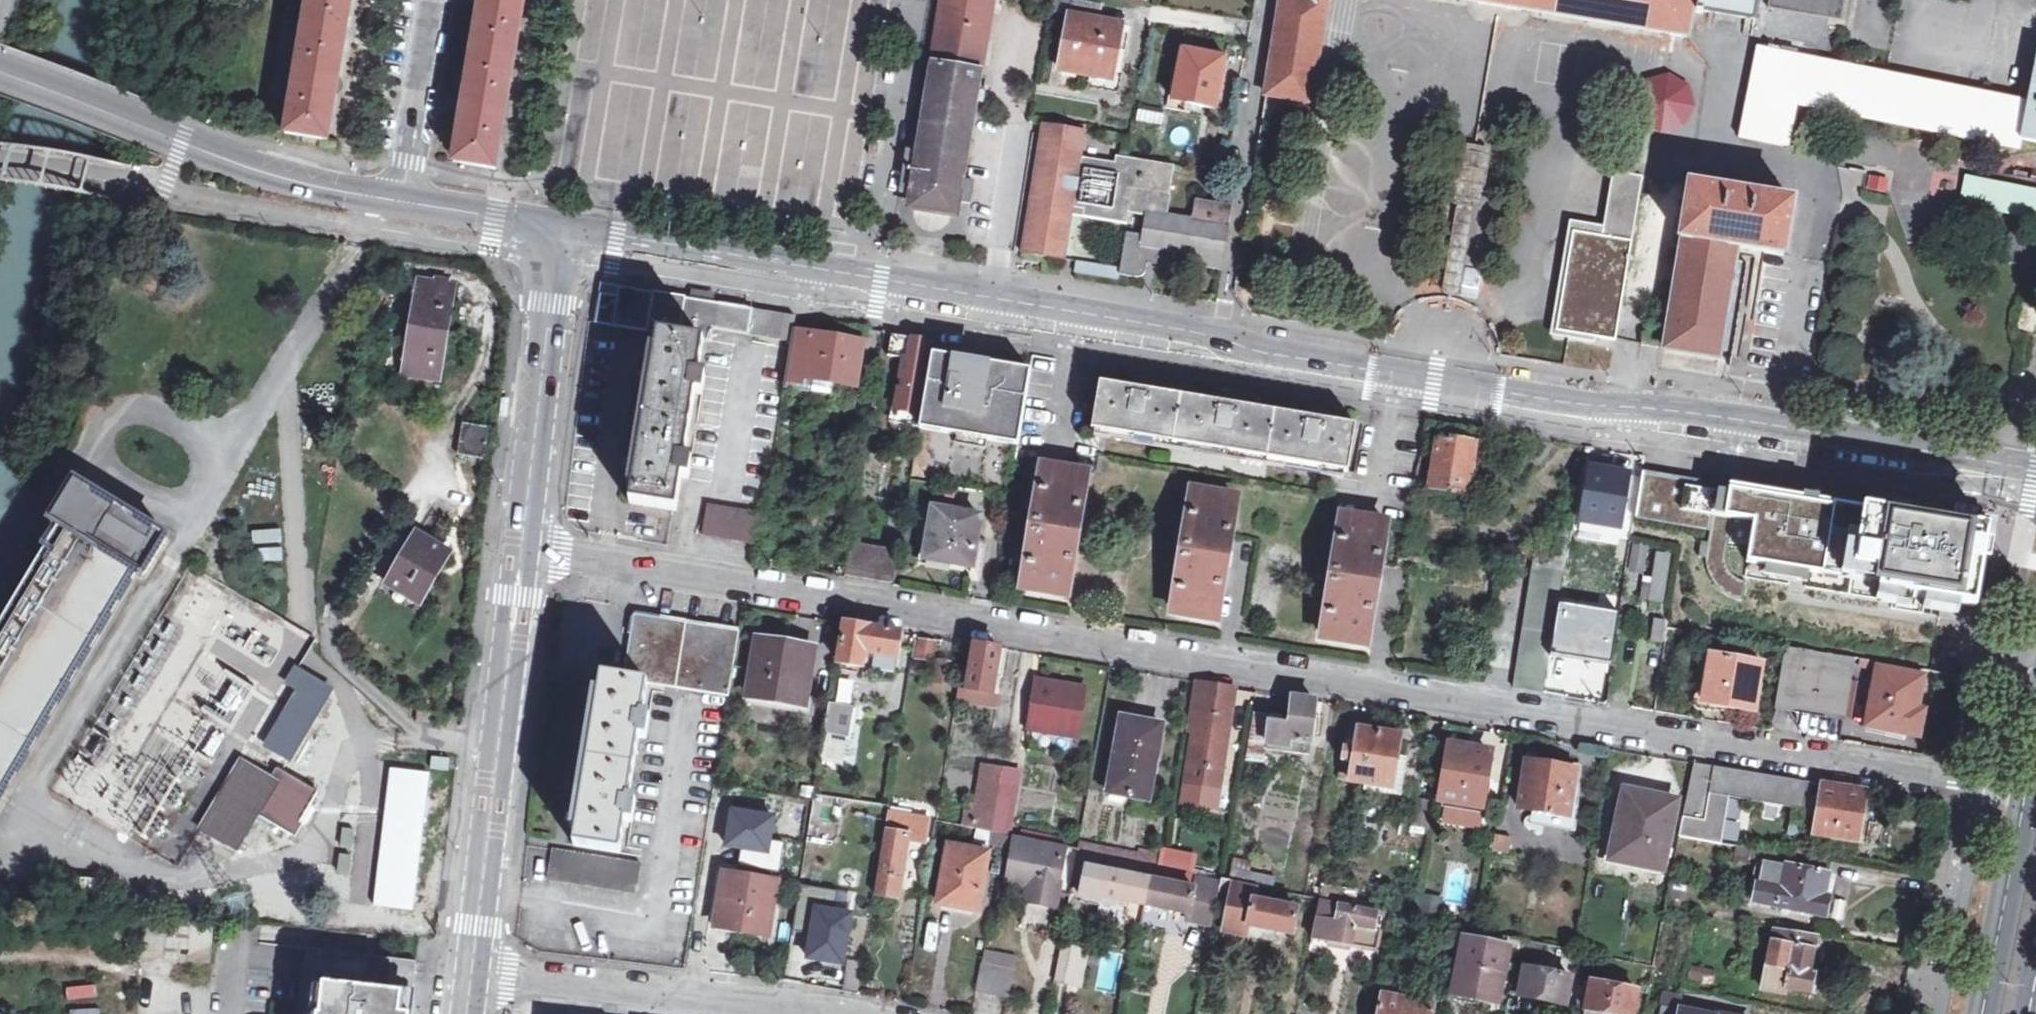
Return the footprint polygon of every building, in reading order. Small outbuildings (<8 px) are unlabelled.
[(325,124),(332,125),(345,48),(338,47),(343,16),(350,18),(353,0),(309,0),(286,134),(322,140),(325,124)] [(525,0),(481,0),(474,38),(481,39),(476,70),(469,68),(456,146),(463,147),(460,163),(496,170),(525,0)] [(982,71),(993,0),(942,0),(932,62),(982,71)] [(1327,0),(1280,0),(1264,94),(1310,102),(1327,0)] [(1688,35),(1693,10),(1704,12),(1705,11),(1756,19),(1760,0),(1472,0),(1688,35)] [(1845,0),(1769,0),(1768,9),(1842,21),(1845,0)] [(1118,50),(1121,25),(1099,21),(1102,6),(1072,1),(1059,70),(1089,76),(1108,79),(1114,49),(1118,50)] [(1130,26),(1121,25),(1118,50),(1114,49),(1108,79),(1089,76),(1087,88),(1118,93),(1130,26)] [(1215,109),(1224,57),(1202,54),(1204,44),(1184,40),(1173,101),(1215,109)] [(2020,147),(2021,138),(2035,141),(2035,67),(2029,102),(1759,47),(1741,136),(1786,145),(1795,101),(2020,147)] [(982,71),(932,62),(919,135),(909,133),(899,192),(918,195),(951,201),(970,204),(974,181),(964,179),(982,71)] [(1683,126),(1692,107),(1689,88),(1669,78),(1649,83),(1639,101),(1644,122),(1662,132),(1683,126)] [(1138,111),(1136,126),(1160,131),(1163,115),(1138,111)] [(1224,229),(1228,229),(1232,205),(1195,199),(1191,220),(1166,217),(1174,165),(1116,155),(1115,162),(1081,157),(1085,130),(1051,124),(1043,169),(1035,167),(1031,192),(1040,194),(1034,229),(1026,227),(1022,253),(1065,259),(1074,207),(1084,209),(1084,212),(1128,219),(1130,212),(1146,215),(1142,234),(1127,232),(1120,274),(1137,277),(1143,275),(1146,269),(1148,258),(1158,259),(1160,249),(1186,254),(1185,263),(1192,265),(1193,260),(1201,261),(1200,266),(1222,270),(1224,254),(1220,253),(1224,229)] [(1457,200),(1475,203),(1487,180),(1482,155),(1466,152),(1454,174),(1457,200)] [(1598,339),(1618,342),(1644,178),(1614,173),(1605,228),(1571,222),(1570,233),(1574,234),(1559,333),(1572,335),(1571,340),(1597,344),(1598,339)] [(1967,181),(1961,205),(2035,220),(2035,195),(1967,181)] [(1738,195),(1738,193),(1690,185),(1682,239),(1684,240),(1667,349),(1721,358),(1722,352),(1735,354),(1750,264),(1737,262),(1739,249),(1785,257),(1794,202),(1749,194),(1749,197),(1738,195)] [(951,201),(918,195),(915,211),(948,216),(951,201)] [(1456,209),(1442,287),(1450,296),(1460,291),(1473,211),(1465,204),(1456,209)] [(1220,253),(1224,254),(1228,229),(1224,229),(1220,253)] [(1075,263),(1074,276),(1112,279),(1113,267),(1075,263)] [(434,284),(420,282),(405,374),(440,379),(454,288),(451,288),(452,281),(435,278),(434,284)] [(754,310),(620,287),(618,297),(602,294),(597,323),(658,333),(630,503),(677,511),(683,479),(691,480),(694,460),(686,458),(696,396),(704,397),(708,376),(700,375),(706,341),(713,342),(715,330),(750,336),(754,310)] [(2033,332),(2035,314),(2035,306),(2022,303),(2018,329),(2033,332)] [(750,336),(765,338),(770,313),(754,310),(750,336)] [(765,338),(780,341),(784,316),(770,313),(765,338)] [(780,341),(791,343),(793,331),(795,318),(784,316),(780,341)] [(816,335),(793,331),(791,343),(785,380),(810,384),(811,378),(836,383),(836,381),(857,385),(864,344),(847,341),(849,327),(818,321),(816,335)] [(1646,333),(1644,345),(1663,348),(1665,337),(1646,333)] [(893,334),(889,356),(907,359),(898,411),(921,415),(933,341),(893,334)] [(1032,372),(934,355),(921,429),(1019,447),(1020,443),(1032,372)] [(1357,426),(1100,383),(1093,429),(1348,472),(1357,426)] [(502,415),(511,416),(512,395),(503,395),(502,415)] [(491,428),(464,424),(458,457),(486,461),(491,428)] [(1417,488),(1469,496),(1476,444),(1438,439),(1433,471),(1420,469),(1417,488)] [(1088,475),(1043,468),(1023,587),(1068,595),(1088,475)] [(1634,492),(1628,491),(1631,475),(1592,468),(1587,499),(1579,498),(1575,519),(1584,520),(1583,523),(1621,530),(1626,504),(1631,505),(1634,492)] [(1699,557),(1706,558),(1706,566),(1708,576),(1712,584),(1715,589),(1719,593),(1728,599),(1739,603),(1743,583),(1734,580),(1730,576),(1727,571),(1726,563),(1728,548),(1748,552),(1746,564),(1879,585),(1878,593),(1973,608),(1986,531),(1644,474),(1637,519),(1711,532),(1709,543),(1702,542),(1699,557)] [(79,483),(67,503),(54,523),(62,528),(27,586),(5,623),(0,631),(0,799),(135,572),(144,577),(169,536),(79,483)] [(1242,501),(1196,493),(1174,621),(1220,629),(1242,501)] [(764,516),(708,506),(702,537),(759,547),(764,516)] [(934,509),(927,553),(952,557),(951,564),(972,568),(981,517),(934,509)] [(1392,527),(1345,520),(1325,646),(1372,654),(1392,527)] [(1557,530),(1553,554),(1569,557),(1573,533),(1557,530)] [(453,553),(419,533),(388,585),(422,605),(453,553)] [(262,542),(263,565),(282,564),(280,541),(262,542)] [(900,553),(850,545),(844,576),(894,585),(900,553)] [(1567,573),(1569,557),(1553,554),(1537,551),(1534,567),(1564,573),(1567,573)] [(1652,583),(1644,582),(1643,586),(1641,599),(1664,603),(1672,554),(1657,552),(1652,583)] [(952,557),(927,553),(926,560),(951,564),(952,557)] [(1629,583),(1643,586),(1644,582),(1647,561),(1633,558),(1629,583)] [(1588,565),(1572,561),(1562,622),(1579,625),(1588,565)] [(1543,694),(1564,573),(1534,567),(1514,689),(1543,694)] [(634,614),(624,680),(649,684),(676,689),(686,623),(634,614)] [(1667,623),(1657,621),(1653,640),(1663,642),(1667,623)] [(739,632),(686,623),(676,689),(729,698),(739,632)] [(895,672),(902,632),(845,624),(839,662),(865,667),(864,674),(873,675),(874,669),(895,672)] [(775,653),(777,643),(759,640),(757,649),(775,653)] [(938,643),(920,640),(916,659),(934,662),(938,643)] [(775,653),(757,649),(749,698),(803,707),(813,648),(777,643),(775,653)] [(1004,678),(1008,652),(976,646),(969,690),(994,694),(995,690),(1000,690),(1002,678),(1004,678)] [(1843,717),(1848,687),(1853,659),(1785,648),(1775,707),(1843,717)] [(1704,702),(1710,658),(1705,657),(1696,695),(1694,700),(1696,707),(1701,711),(1734,714),(1735,707),(1704,702)] [(1761,666),(1710,658),(1704,702),(1735,707),(1754,710),(1761,666)] [(1865,661),(1853,659),(1848,687),(1860,689),(1865,661)] [(1879,663),(1865,661),(1860,689),(1874,692),(1868,727),(1918,736),(1922,712),(1916,711),(1922,678),(1878,670),(1879,663)] [(953,667),(936,664),(933,678),(951,681),(953,667)] [(269,746),(290,759),(333,689),(299,669),(291,685),(302,692),(269,746)] [(644,714),(649,684),(624,680),(602,676),(574,846),(621,853),(626,823),(634,824),(638,799),(631,798),(640,739),(647,740),(652,715),(644,714)] [(1087,688),(1038,681),(1030,728),(1078,736),(1087,688)] [(1198,683),(1191,732),(1195,732),(1186,785),(1219,790),(1235,689),(1198,683)] [(1272,720),(1267,749),(1309,755),(1312,735),(1319,736),(1321,717),(1314,716),(1316,702),(1294,698),(1291,717),(1283,717),(1282,722),(1272,720)] [(851,710),(829,706),(821,760),(841,763),(851,710)] [(1265,763),(1267,749),(1272,720),(1282,722),(1283,717),(1254,713),(1246,761),(1265,763)] [(1163,728),(1123,720),(1110,794),(1149,801),(1163,728)] [(1403,760),(1404,758),(1407,740),(1401,739),(1402,735),(1360,728),(1357,747),(1345,745),(1340,780),(1367,785),(1367,789),(1373,790),(1374,786),(1394,789),(1399,759),(1403,760)] [(1491,752),(1449,746),(1440,801),(1481,808),(1486,782),(1491,783),(1493,765),(1489,765),(1491,752)] [(448,760),(428,758),(427,768),(447,770),(448,760)] [(1399,759),(1394,789),(1405,791),(1411,759),(1404,758),(1403,760),(1399,759)] [(1576,769),(1526,760),(1518,809),(1567,817),(1576,769)] [(277,782),(243,762),(203,829),(237,850),(259,814),(293,835),(320,792),(284,771),(277,782)] [(992,831),(1004,767),(982,763),(971,827),(992,831)] [(1691,776),(1689,789),(1709,792),(1711,780),(1714,766),(1694,763),(1691,776)] [(1711,780),(1723,782),(1723,788),(1804,803),(1807,782),(1714,766),(1711,780)] [(1004,767),(992,831),(1009,835),(1021,770),(1004,767)] [(430,776),(391,772),(375,910),(415,914),(430,776)] [(1821,784),(1814,834),(1857,842),(1861,821),(1870,822),(1874,793),(1821,784)] [(1709,792),(1689,789),(1683,817),(1705,821),(1709,792)] [(1626,790),(1614,847),(1629,850),(1626,863),(1661,869),(1676,800),(1626,790)] [(1413,834),(1428,837),(1433,809),(1417,806),(1413,834)] [(876,894),(899,898),(909,842),(926,845),(931,820),(889,812),(876,894)] [(1023,828),(1020,837),(1054,845),(1056,835),(1023,828)] [(1007,846),(1009,835),(992,831),(990,843),(1007,846)] [(1510,837),(1496,835),(1493,851),(1507,853),(1510,837)] [(1072,894),(1081,850),(1078,849),(1067,847),(1066,849),(1017,839),(1008,882),(1036,887),(1033,900),(1056,905),(1059,891),(1072,894)] [(1110,856),(1153,865),(1161,866),(1163,858),(1080,840),(1078,849),(1081,850),(1110,856)] [(988,853),(949,846),(939,904),(978,911),(988,853)] [(1629,850),(1614,847),(1611,860),(1626,863),(1629,850)] [(1829,882),(1833,862),(1752,848),(1750,860),(1764,863),(1756,905),(1827,919),(1834,883),(1829,882)] [(642,864),(553,850),(549,880),(636,894),(642,864)] [(1150,879),(1153,865),(1110,856),(1108,863),(1136,868),(1134,876),(1150,879)] [(1128,900),(1145,903),(1150,879),(1134,876),(1136,868),(1108,863),(1107,871),(1087,866),(1080,902),(1126,911),(1128,900)] [(1153,865),(1150,879),(1175,884),(1177,870),(1161,866),(1153,865)] [(1229,867),(1227,879),(1258,886),(1274,889),(1277,877),(1229,867)] [(740,931),(744,931),(752,876),(725,871),(716,922),(741,927),(740,931)] [(1213,922),(1219,892),(1222,879),(1195,873),(1192,887),(1175,884),(1150,879),(1145,903),(1187,912),(1186,917),(1213,922)] [(777,880),(752,876),(744,931),(768,935),(777,880)] [(1227,879),(1222,879),(1219,892),(1231,895),(1224,931),(1246,935),(1249,924),(1294,933),(1299,909),(1285,906),(1285,899),(1276,898),(1275,903),(1255,899),(1258,886),(1227,879)] [(844,963),(851,914),(836,912),(840,892),(801,885),(794,931),(813,934),(809,958),(844,963)] [(1382,911),(1377,910),(1377,913),(1343,907),(1344,903),(1320,899),(1312,937),(1377,949),(1380,930),(1375,929),(1377,917),(1381,918),(1382,911)] [(1028,909),(1025,924),(1047,928),(1050,913),(1028,909)] [(1456,937),(1465,939),(1466,928),(1458,926),(1456,937)] [(1466,928),(1465,939),(1476,941),(1477,930),(1466,928)] [(1813,956),(1817,936),(1774,929),(1763,989),(1786,994),(1787,989),(1811,993),(1814,976),(1818,958),(1813,956)] [(301,1013),(412,1013),(418,962),(376,957),(378,936),(368,934),(366,956),(308,949),(301,1013)] [(1509,948),(1518,949),(1520,939),(1508,937),(1506,947),(1509,948)] [(1475,988),(1499,993),(1509,948),(1506,947),(1476,941),(1465,939),(1454,993),(1473,997),(1475,988)] [(1542,943),(1520,939),(1518,949),(1517,953),(1540,957),(1542,943)] [(1061,946),(1054,982),(1073,986),(1081,950),(1061,946)] [(1088,951),(1081,950),(1073,986),(1080,988),(1088,951)] [(1014,968),(983,961),(976,993),(1008,999),(1014,968)] [(1690,967),(1688,982),(1713,986),(1715,972),(1690,967)] [(1525,968),(1520,994),(1519,997),(1524,997),(1567,1005),(1572,977),(1525,968)] [(1583,984),(1579,1005),(1586,1006),(1584,1013),(1633,1013),(1638,991),(1591,981),(1590,985),(1583,984)] [(1475,988),(1473,997),(1498,1002),(1499,993),(1475,988)] [(1520,994),(1510,991),(1505,1013),(1517,1013),(1523,1012),(1521,1008),(1524,997),(1519,997),(1520,994)] [(1422,1003),(1423,999),(1408,995),(1407,1000),(1383,996),(1379,1013),(1431,1013),(1433,1005),(1422,1003)] [(1663,995),(1661,1007),(1678,1010),(1680,998),(1663,995)]
